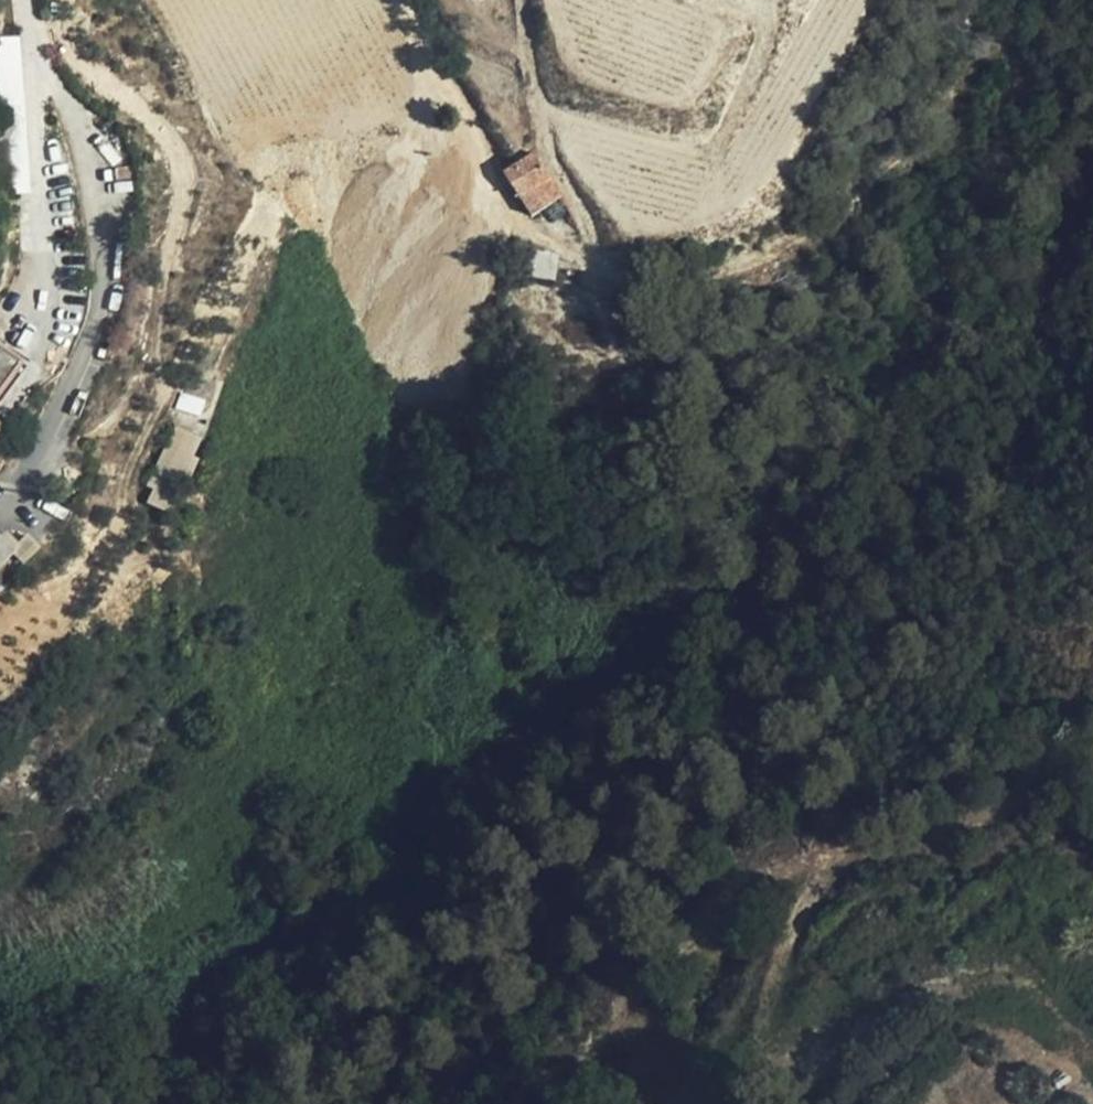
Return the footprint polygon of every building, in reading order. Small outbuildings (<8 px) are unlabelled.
[(557,202),(532,164),(506,181),(530,220),(557,202)] [(19,369),(0,354),(0,395),(19,369)] [(151,481),(180,495),(207,438),(178,424),(151,481)] [(20,550),(0,528),(0,568),(20,550)]
